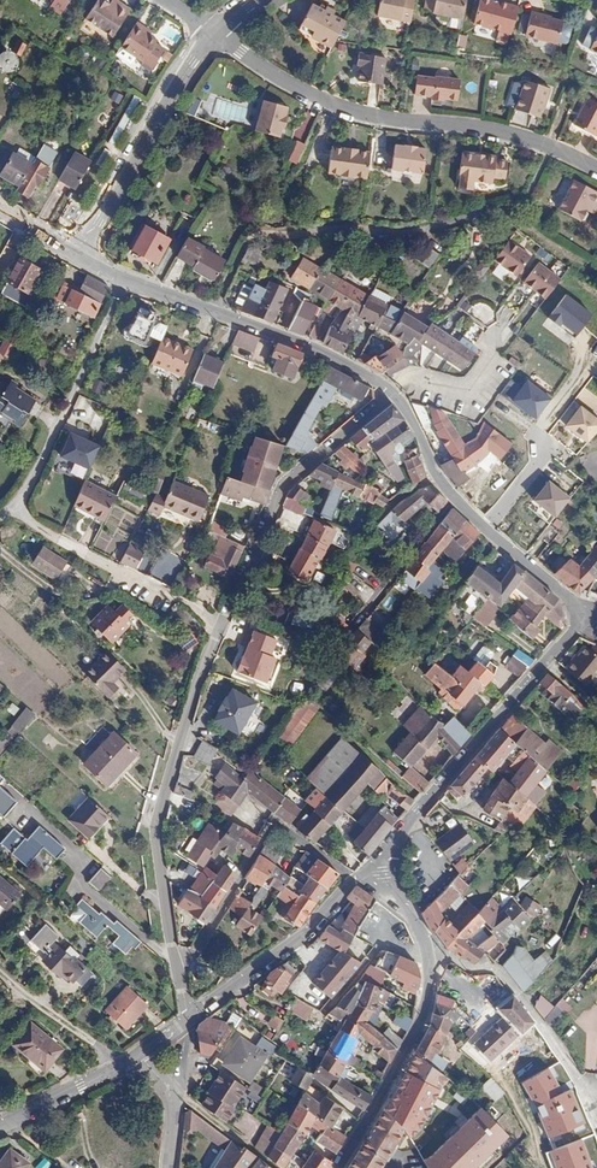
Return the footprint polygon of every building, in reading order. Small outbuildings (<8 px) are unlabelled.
[(52,5),(63,12),(71,0),(55,0),(52,5)] [(118,3),(114,9),(109,5),(108,5),(108,2),(104,0),(98,0),(97,1),(85,20),(113,39),(131,11),(118,3)] [(118,3),(113,0),(112,0),(109,5),(114,9),(118,3)] [(416,0),(381,0),(377,15),(412,22),(416,0)] [(425,8),(432,9),(431,13),(462,20),(466,0),(427,0),(425,8)] [(513,32),(520,6),(498,0),(481,0),(475,22),(513,32)] [(298,30),(331,49),(335,41),(344,23),(332,16),(334,12),(326,8),(324,12),(312,5),(298,30)] [(546,12),(534,9),(529,33),(562,40),(567,18),(545,13),(546,12)] [(146,28),(137,22),(120,47),(144,63),(141,67),(150,73),(165,51),(157,45),(158,42),(149,36),(144,32),(146,28)] [(27,43),(18,38),(11,51),(20,56),(27,43)] [(91,52),(83,48),(80,53),(88,57),(91,52)] [(106,60),(102,58),(99,56),(95,62),(102,67),(106,60)] [(385,60),(357,56),(356,67),(359,69),(358,84),(381,86),(385,60)] [(551,88),(526,79),(515,108),(539,117),(546,99),(548,99),(551,88)] [(434,84),(416,82),(414,101),(431,102),(431,105),(445,106),(445,104),(460,106),(463,85),(434,81),(434,84)] [(587,99),(573,125),(594,136),(596,131),(596,104),(587,99)] [(259,111),(258,119),(260,123),(258,131),(280,138),(282,138),(289,116),(288,116),(290,107),(266,100),(263,109),(259,111)] [(306,145),(298,141),(289,160),(298,163),(299,161),(306,145)] [(405,145),(395,143),(392,168),(424,172),(428,148),(418,146),(418,144),(406,142),(405,145)] [(20,186),(17,190),(28,196),(35,182),(40,185),(57,155),(42,147),(32,165),(20,186)] [(328,173),(368,178),(371,153),(358,151),(358,148),(345,147),(345,148),(332,147),(328,173)] [(496,155),(462,150),(458,176),(461,177),(459,186),(473,188),(475,180),(492,182),(494,176),(504,177),(507,160),(496,158),(496,155)] [(59,178),(77,188),(91,163),(74,152),(59,178)] [(2,175),(6,178),(18,157),(13,155),(2,175)] [(6,178),(20,186),(32,165),(18,157),(6,178)] [(596,205),(596,190),(576,179),(561,208),(581,219),(588,218),(590,213),(588,208),(591,202),(596,205)] [(596,206),(596,205),(591,202),(588,208),(594,211),(596,206)] [(145,226),(170,241),(178,226),(153,211),(145,226)] [(157,263),(170,241),(145,226),(132,248),(157,263)] [(535,256),(511,239),(497,260),(521,276),(535,256)] [(192,264),(202,248),(187,240),(177,256),(192,264)] [(266,248),(259,245),(249,248),(243,261),(257,268),(266,248)] [(192,264),(191,267),(213,278),(224,259),(202,248),(192,264)] [(431,269),(441,256),(434,251),(423,264),(431,269)] [(5,283),(31,298),(36,289),(31,286),(39,272),(19,260),(5,283)] [(328,298),(340,279),(324,269),(304,261),(293,278),(328,298)] [(563,279),(540,262),(525,282),(548,299),(563,279)] [(107,289),(86,277),(79,291),(64,283),(56,299),(92,318),(107,289)] [(359,317),(370,297),(340,279),(328,298),(345,309),(332,327),(344,334),(347,330),(356,316),(359,317)] [(299,306),(301,299),(295,295),(298,287),(285,281),(283,288),(267,282),(264,290),(258,303),(276,311),(284,295),(294,300),(299,306)] [(244,285),(234,309),(272,324),(276,311),(258,303),(264,290),(252,286),(251,288),(244,285)] [(288,330),(302,336),(316,306),(308,302),(311,295),(304,292),(301,299),(299,306),(288,330)] [(595,313),(566,292),(548,318),(562,327),(565,322),(581,333),(595,313)] [(397,325),(404,314),(386,305),(385,307),(370,297),(359,317),(363,320),(376,328),(381,316),(397,325)] [(488,322),(495,313),(480,301),(473,311),(488,322)] [(161,342),(167,328),(157,325),(158,322),(152,319),(154,315),(148,311),(146,313),(139,309),(125,334),(125,337),(142,346),(148,339),(149,340),(147,342),(153,346),(154,343),(159,346),(161,342)] [(416,344),(428,328),(404,314),(397,325),(381,316),(376,328),(409,346),(413,342),(416,344)] [(360,325),(363,320),(359,317),(356,316),(347,330),(354,335),(360,325)] [(319,338),(325,325),(317,322),(311,334),(319,338)] [(364,330),(360,325),(354,335),(360,338),(364,330)] [(349,337),(344,334),(332,327),(323,343),(341,353),(349,337)] [(473,356),(429,327),(428,328),(416,344),(441,358),(463,373),(473,356)] [(258,338),(238,331),(233,344),(253,351),(258,338)] [(2,356),(9,359),(16,344),(3,338),(0,343),(0,360),(2,356)] [(173,347),(161,342),(159,346),(150,368),(181,381),(191,357),(172,349),(173,347)] [(292,379),(302,355),(276,344),(268,361),(275,363),(272,372),(292,379)] [(192,355),(173,347),(172,349),(191,357),(192,355)] [(377,358),(386,371),(396,365),(402,360),(394,347),(377,358)] [(224,363),(204,355),(192,381),(213,390),(224,363)] [(324,377),(329,367),(317,360),(312,370),(324,377)] [(20,365),(12,361),(10,365),(9,366),(17,370),(20,365)] [(20,372),(17,370),(9,366),(7,372),(18,377),(20,372)] [(306,454),(318,445),(308,437),(307,431),(332,386),(360,400),(367,387),(329,367),(324,377),(286,447),(306,454)] [(84,387),(96,392),(100,383),(89,377),(84,387)] [(554,396),(528,379),(514,401),(540,418),(554,396)] [(18,425),(33,401),(13,388),(15,384),(9,380),(7,384),(0,380),(0,414),(18,425)] [(71,416),(87,423),(97,402),(81,395),(71,416)] [(384,430),(402,419),(392,405),(361,431),(370,442),(379,435),(384,430)] [(582,406),(568,426),(591,443),(596,435),(596,417),(582,406)] [(183,421),(193,425),(198,412),(189,407),(183,421)] [(500,461),(513,448),(483,427),(480,430),(473,443),(463,446),(445,415),(429,408),(435,426),(438,430),(436,432),(454,460),(442,465),(441,465),(449,476),(459,488),(479,475),(475,469),(489,457),(491,453),(500,461)] [(114,414),(111,422),(122,427),(126,420),(114,414)] [(400,443),(414,436),(413,432),(402,419),(384,430),(394,446),(392,448),(393,451),(394,450),(398,449),(400,443)] [(392,452),(393,451),(392,448),(394,446),(384,430),(379,435),(390,453),(392,452)] [(370,442),(361,431),(350,440),(363,456),(373,448),(377,453),(381,460),(390,453),(379,435),(370,442)] [(102,446),(71,433),(61,456),(92,469),(102,446)] [(242,434),(224,477),(231,479),(249,436),(242,434)] [(264,490),(267,490),(282,446),(257,438),(253,447),(251,447),(246,461),(243,459),(239,469),(244,471),(240,482),(264,490)] [(342,474),(356,479),(364,464),(361,461),(344,446),(337,452),(345,457),(343,459),(350,466),(342,474)] [(403,461),(414,485),(425,478),(416,446),(414,447),(416,453),(409,457),(403,461)] [(416,453),(414,447),(406,451),(409,457),(416,453)] [(400,462),(403,461),(401,454),(398,449),(394,450),(400,462)] [(401,454),(403,461),(409,457),(406,451),(401,454)] [(393,459),(392,452),(390,453),(381,460),(391,476),(396,483),(405,476),(393,459)] [(321,465),(309,476),(319,479),(332,485),(338,473),(321,465)] [(368,485),(381,491),(390,483),(390,482),(377,471),(368,485)] [(375,503),(381,508),(389,502),(379,494),(381,491),(368,485),(356,479),(342,474),(338,473),(332,485),(328,494),(325,501),(322,507),(318,517),(330,522),(344,490),(373,506),(375,503)] [(243,496),(261,502),(264,490),(240,482),(231,479),(224,477),(218,492),(242,500),(243,496)] [(574,496),(553,480),(538,499),(559,516),(574,496)] [(379,494),(389,502),(399,495),(390,483),(381,491),(379,494)] [(154,493),(147,507),(158,513),(160,509),(178,517),(179,515),(196,522),(205,501),(170,484),(164,497),(154,493)] [(425,503),(435,514),(445,503),(431,485),(416,492),(399,504),(391,512),(404,524),(412,515),(425,503)] [(112,501),(81,487),(72,509),(83,515),(84,511),(103,521),(112,501)] [(289,492),(286,498),(296,501),(302,493),(296,487),(289,492)] [(264,503),(269,492),(267,490),(264,490),(261,502),(264,503)] [(83,515),(101,524),(103,521),(84,511),(83,515)] [(453,535),(464,523),(450,511),(440,524),(453,535)] [(404,524),(391,512),(379,524),(385,530),(394,521),(401,527),(404,524)] [(195,525),(196,522),(179,515),(178,517),(195,525)] [(228,536),(231,526),(213,521),(210,531),(228,536)] [(300,549),(318,560),(328,540),(343,548),(349,540),(313,523),(300,549)] [(455,564),(478,535),(464,523),(453,535),(440,551),(455,564)] [(436,556),(440,551),(453,535),(440,524),(424,546),(436,556)] [(549,526),(540,537),(549,544),(557,534),(549,526)] [(204,530),(201,536),(212,542),(215,538),(218,540),(220,537),(204,530)] [(228,578),(242,547),(220,537),(218,540),(210,558),(209,557),(204,567),(228,578)] [(420,583),(422,582),(429,572),(426,569),(433,561),(436,556),(424,546),(406,571),(420,583)] [(581,567),(592,577),(596,572),(596,547),(596,548),(581,567)] [(127,549),(121,562),(135,569),(143,552),(136,548),(134,552),(127,549)] [(70,564),(45,549),(35,565),(59,580),(70,564)] [(300,549),(287,570),(306,580),(314,566),(318,560),(300,549)] [(494,564),(500,556),(493,550),(487,559),(494,564)] [(261,553),(258,559),(264,563),(267,556),(261,553)] [(258,559),(256,563),(272,570),(273,567),(264,563),(258,559)] [(346,579),(350,573),(354,567),(345,561),(344,560),(334,570),(346,579)] [(572,560),(555,575),(564,580),(563,582),(579,592),(592,577),(581,567),(572,560)] [(434,594),(440,586),(449,575),(433,561),(426,569),(429,572),(422,582),(434,594)] [(470,618),(484,628),(498,609),(513,588),(523,574),(511,564),(498,584),(474,567),(463,583),(466,585),(485,599),(470,618)] [(554,625),(561,631),(563,629),(562,617),(551,596),(524,572),(523,574),(513,588),(526,599),(522,604),(523,605),(509,620),(517,630),(530,640),(539,630),(534,626),(544,614),(554,625)] [(474,611),(482,600),(473,593),(465,604),(474,611)] [(115,599),(107,607),(114,613),(121,605),(115,599)] [(114,613),(107,607),(93,622),(113,642),(128,626),(125,622),(131,616),(132,615),(121,605),(114,613)] [(125,622),(128,626),(130,627),(136,621),(131,616),(125,622)] [(355,630),(370,642),(373,644),(383,631),(366,617),(355,630)] [(236,670),(235,673),(265,684),(274,659),(269,657),(275,641),(246,630),(240,646),(246,649),(243,659),(241,658),(240,660),(236,662),(234,666),(236,670)] [(351,635),(335,655),(350,666),(370,642),(355,630),(351,635)] [(183,653),(197,641),(191,633),(177,644),(183,653)] [(593,645),(589,651),(596,657),(596,646),(593,645)] [(563,669),(585,687),(596,672),(596,657),(589,651),(585,648),(577,657),(573,661),(571,659),(563,669)] [(536,660),(520,649),(507,667),(519,676),(536,660)] [(93,663),(112,682),(123,670),(104,651),(93,663)] [(482,686),(485,683),(493,674),(495,666),(489,661),(482,668),(474,663),(466,672),(482,686)] [(110,683),(112,682),(93,663),(83,674),(107,698),(116,688),(110,683)] [(433,665),(424,676),(433,683),(430,687),(455,709),(459,709),(476,690),(480,694),(485,688),(482,686),(466,672),(460,667),(449,679),(433,665)] [(567,693),(546,676),(538,685),(544,690),(540,696),(570,721),(581,708),(567,693)] [(503,685),(509,690),(511,687),(505,682),(503,685)] [(212,722),(236,735),(254,704),(231,690),(225,700),(223,698),(216,711),(218,712),(212,722)] [(298,706),(275,738),(282,744),(312,704),(304,697),(303,698),(298,706)] [(29,706),(12,723),(22,732),(38,715),(29,706)] [(392,753),(411,769),(427,750),(437,740),(451,758),(459,749),(441,730),(441,726),(435,722),(422,709),(405,728),(409,733),(392,753)] [(524,730),(510,717),(499,730),(499,731),(512,744),(513,745),(524,730)] [(441,730),(459,749),(470,736),(453,718),(441,730)] [(543,745),(524,730),(513,745),(525,756),(544,771),(560,750),(547,740),(543,745)] [(512,744),(499,731),(475,759),(491,772),(502,757),(501,756),(512,744)] [(86,763),(108,784),(134,756),(113,735),(86,763)] [(217,751),(202,743),(194,758),(208,766),(217,751)] [(313,789),(324,799),(361,757),(349,747),(313,789)] [(524,797),(544,771),(525,756),(522,760),(525,762),(508,784),(524,797)] [(299,828),(297,831),(314,843),(331,825),(330,824),(367,783),(384,798),(386,795),(394,787),(386,780),(361,757),(324,799),(325,800),(308,820),(305,818),(298,827),(299,828)] [(449,789),(458,796),(460,798),(484,772),(488,774),(491,772),(475,759),(449,789)] [(216,804),(211,812),(220,817),(227,822),(245,795),(251,797),(260,806),(272,815),(282,799),(248,772),(241,780),(215,760),(209,770),(216,775),(213,781),(223,787),(218,794),(222,796),(216,804)] [(105,787),(108,784),(86,763),(84,766),(105,787)] [(411,769),(402,780),(419,796),(428,785),(411,769)] [(510,807),(517,812),(527,799),(524,797),(508,784),(502,780),(491,795),(482,811),(500,821),(510,807)] [(394,787),(386,795),(405,812),(412,803),(394,787)] [(2,818),(16,803),(0,788),(0,816),(2,818)] [(582,790),(578,788),(574,795),(573,797),(578,800),(582,790)] [(449,789),(445,793),(454,801),(458,796),(449,789)] [(192,792),(188,801),(211,812),(216,804),(192,792)] [(282,799),(272,815),(291,827),(300,812),(282,799)] [(526,820),(536,807),(527,799),(517,812),(526,820)] [(85,828),(92,835),(108,818),(89,800),(73,817),(85,828)] [(346,837),(354,844),(384,808),(387,805),(385,803),(382,806),(379,804),(376,801),(346,837)] [(353,845),(367,857),(381,840),(398,821),(384,808),(354,844),(353,845)] [(69,821),(81,832),(85,828),(73,817),(69,821)] [(208,819),(204,825),(182,855),(189,860),(200,869),(210,856),(214,859),(219,850),(232,860),(234,856),(237,852),(233,850),(243,830),(231,826),(227,832),(216,823),(215,824),(208,819)] [(28,839),(13,827),(0,843),(27,867),(44,848),(57,859),(66,849),(40,825),(28,839)] [(243,830),(258,838),(259,835),(244,826),(243,830)] [(436,844),(449,863),(474,844),(461,826),(436,844)] [(89,839),(92,835),(85,828),(81,832),(89,839)] [(237,852),(246,858),(249,860),(260,841),(258,838),(243,830),(233,850),(237,852)] [(264,849),(259,857),(272,867),(278,858),(264,849)] [(308,878),(326,889),(337,876),(305,853),(303,854),(295,869),(308,878)] [(236,896),(227,910),(239,918),(235,926),(251,936),(262,919),(264,917),(260,914),(259,917),(252,912),(255,907),(258,909),(261,905),(259,903),(269,887),(279,893),(282,887),(287,879),(272,867),(259,857),(244,880),(247,882),(259,888),(251,899),(250,905),(236,896)] [(469,863),(464,869),(468,872),(473,867),(469,863)] [(211,882),(225,892),(234,877),(224,867),(215,878),(211,882)] [(204,869),(188,891),(201,897),(211,882),(215,878),(204,869)] [(89,885),(98,892),(110,879),(101,871),(89,885)] [(296,897),(298,894),(301,889),(291,883),(293,880),(289,877),(287,879),(282,887),(296,897)] [(456,877),(433,902),(440,914),(449,904),(458,895),(459,896),(466,887),(456,877)] [(6,910),(20,895),(0,878),(0,904),(6,910)] [(298,894),(315,905),(321,896),(326,889),(308,878),(301,889),(298,894)] [(178,906),(204,926),(205,927),(216,911),(214,909),(225,892),(211,882),(201,897),(188,891),(178,906)] [(280,917),(298,929),(315,905),(298,894),(296,897),(282,887),(279,893),(277,896),(287,904),(280,917)] [(355,936),(375,900),(357,887),(347,898),(350,901),(355,905),(342,929),(343,929),(355,936)] [(454,923),(461,930),(478,914),(459,896),(458,895),(449,904),(461,916),(454,923)] [(485,926),(502,910),(492,898),(478,914),(461,930),(447,947),(461,959),(473,945),(468,941),(484,925),(485,926)] [(109,944),(122,955),(128,947),(132,949),(137,942),(113,920),(110,923),(97,912),(95,914),(78,899),(72,906),(81,915),(76,922),(93,937),(104,926),(116,936),(109,944)] [(539,906),(532,901),(525,911),(533,916),(539,906)] [(434,933),(447,947),(461,930),(454,923),(451,927),(442,917),(440,914),(433,902),(420,915),(431,935),(434,933)] [(515,904),(505,913),(512,922),(518,929),(520,928),(519,920),(524,913),(515,904)] [(505,913),(502,910),(485,926),(490,933),(493,936),(499,942),(502,948),(506,946),(504,941),(507,938),(500,931),(512,922),(505,913)] [(519,920),(520,928),(529,919),(524,913),(519,920)] [(500,931),(507,938),(518,929),(512,922),(500,931)] [(340,934),(330,926),(328,925),(319,939),(331,947),(340,934)] [(344,954),(355,936),(343,929),(340,934),(331,947),(339,951),(344,954)] [(473,965),(482,955),(499,942),(493,936),(490,939),(478,949),(473,945),(461,959),(473,965)] [(52,951),(57,946),(50,940),(46,945),(52,951)] [(81,970),(57,946),(52,951),(43,961),(59,976),(63,972),(72,980),(81,970)] [(503,967),(511,978),(528,960),(529,957),(522,947),(515,946),(514,954),(511,957),(503,967)] [(329,963),(339,951),(331,947),(327,952),(309,973),(306,978),(312,984),(329,963)] [(496,960),(503,967),(511,957),(505,950),(504,951),(496,960)] [(361,963),(344,954),(339,951),(329,963),(348,978),(361,963)] [(399,956),(388,951),(384,961),(395,966),(399,956)] [(511,978),(524,993),(548,965),(540,955),(533,961),(529,957),(528,960),(511,978)] [(395,966),(390,975),(419,989),(420,977),(418,966),(416,964),(412,961),(399,956),(395,966)] [(383,960),(378,969),(390,975),(395,966),(384,961),(383,960)] [(330,999),(348,978),(329,963),(312,984),(330,999)] [(275,969),(261,980),(280,993),(285,987),(284,986),(291,977),(283,970),(281,973),(275,969)] [(378,969),(371,985),(389,993),(415,1008),(419,989),(390,975),(378,969)] [(366,983),(361,993),(380,1000),(379,1002),(384,1005),(389,993),(371,985),(366,983)] [(122,1030),(145,1004),(127,987),(104,1013),(122,1030)] [(354,988),(337,1006),(349,1014),(357,1004),(361,993),(354,988)] [(349,1014),(346,1019),(364,1029),(367,1022),(373,1013),(379,1002),(380,1000),(361,993),(357,1004),(349,1014)] [(454,1001),(437,994),(433,1013),(450,1018),(453,1025),(460,1017),(452,1009),(454,1001)] [(546,1016),(555,1006),(543,995),(534,1006),(546,1016)] [(491,1062),(533,1022),(513,997),(499,1010),(504,1016),(475,1045),(491,1062)] [(309,1021),(316,1007),(299,998),(291,1012),(309,1021)] [(563,998),(557,1005),(567,1014),(573,1007),(563,998)] [(544,1019),(549,1026),(557,1016),(552,1010),(544,1019)] [(392,1023),(407,1032),(413,1020),(398,1011),(392,1023)] [(450,1018),(433,1013),(432,1021),(415,1051),(442,1072),(448,1062),(438,1054),(453,1025),(450,1018)] [(269,1024),(279,1031),(285,1021),(275,1015),(269,1024)] [(215,1049),(231,1026),(231,1024),(208,1018),(198,1025),(196,1032),(200,1054),(211,1056),(215,1049)] [(346,1019),(340,1029),(327,1052),(346,1061),(353,1065),(356,1057),(350,1054),(361,1035),(364,1029),(346,1019)] [(367,1022),(364,1029),(361,1035),(373,1045),(372,1048),(389,1064),(397,1049),(382,1034),(367,1022)] [(33,1059),(48,1068),(63,1046),(31,1023),(15,1046),(33,1059)] [(219,1052),(235,1028),(231,1026),(215,1049),(219,1052)] [(268,1051),(272,1053),(276,1047),(263,1038),(257,1047),(243,1038),(226,1064),(249,1079),(256,1070),(258,1071),(263,1064),(261,1062),(264,1056),(268,1051)] [(442,1072),(415,1051),(404,1070),(422,1080),(441,1089),(445,1074),(442,1072)] [(346,1061),(327,1052),(319,1065),(338,1077),(346,1061)] [(44,1074),(48,1068),(33,1059),(29,1064),(44,1074)] [(338,1077),(319,1065),(312,1076),(326,1087),(363,1111),(372,1096),(368,1094),(351,1084),(338,1077)] [(308,1085),(312,1076),(297,1067),(290,1081),(301,1088),(305,1091),(308,1085)] [(422,1080),(404,1070),(385,1110),(403,1131),(410,1136),(420,1129),(441,1089),(422,1080)] [(235,1105),(246,1088),(222,1072),(210,1089),(212,1091),(202,1107),(226,1124),(237,1107),(235,1105)] [(495,1103),(504,1094),(490,1078),(481,1087),(495,1103)] [(353,1079),(351,1084),(368,1094),(371,1089),(353,1079)] [(343,1108),(322,1094),(319,1097),(322,1099),(319,1103),(304,1092),(298,1104),(317,1117),(327,1125),(332,1128),(343,1108)] [(317,1117),(298,1104),(282,1131),(274,1146),(291,1157),(294,1154),(310,1129),(317,1117)] [(434,1167),(435,1167),(485,1167),(520,1133),(489,1104),(464,1130),(440,1149),(446,1156),(434,1167)] [(403,1131),(385,1110),(378,1125),(377,1124),(357,1154),(349,1167),(380,1167),(403,1131)] [(310,1129),(320,1137),(327,1125),(317,1117),(310,1129)] [(274,1146),(282,1131),(271,1123),(257,1146),(256,1148),(267,1157),(274,1146)] [(346,1138),(344,1136),(332,1128),(327,1125),(320,1137),(316,1142),(336,1155),(346,1138)] [(230,1140),(211,1167),(271,1167),(242,1146),(241,1148),(230,1140)] [(282,1167),(285,1167),(290,1160),(291,1157),(274,1146),(267,1157),(282,1167)] [(10,1149),(0,1163),(0,1167),(27,1167),(30,1164),(10,1149)] [(332,1162),(314,1150),(309,1158),(305,1164),(302,1167),(329,1167),(332,1163),(332,1162)] [(300,1167),(302,1167),(305,1164),(302,1160),(294,1154),(291,1157),(290,1160),(300,1167)] [(37,1167),(49,1167),(52,1165),(46,1158),(36,1167),(37,1167)]
